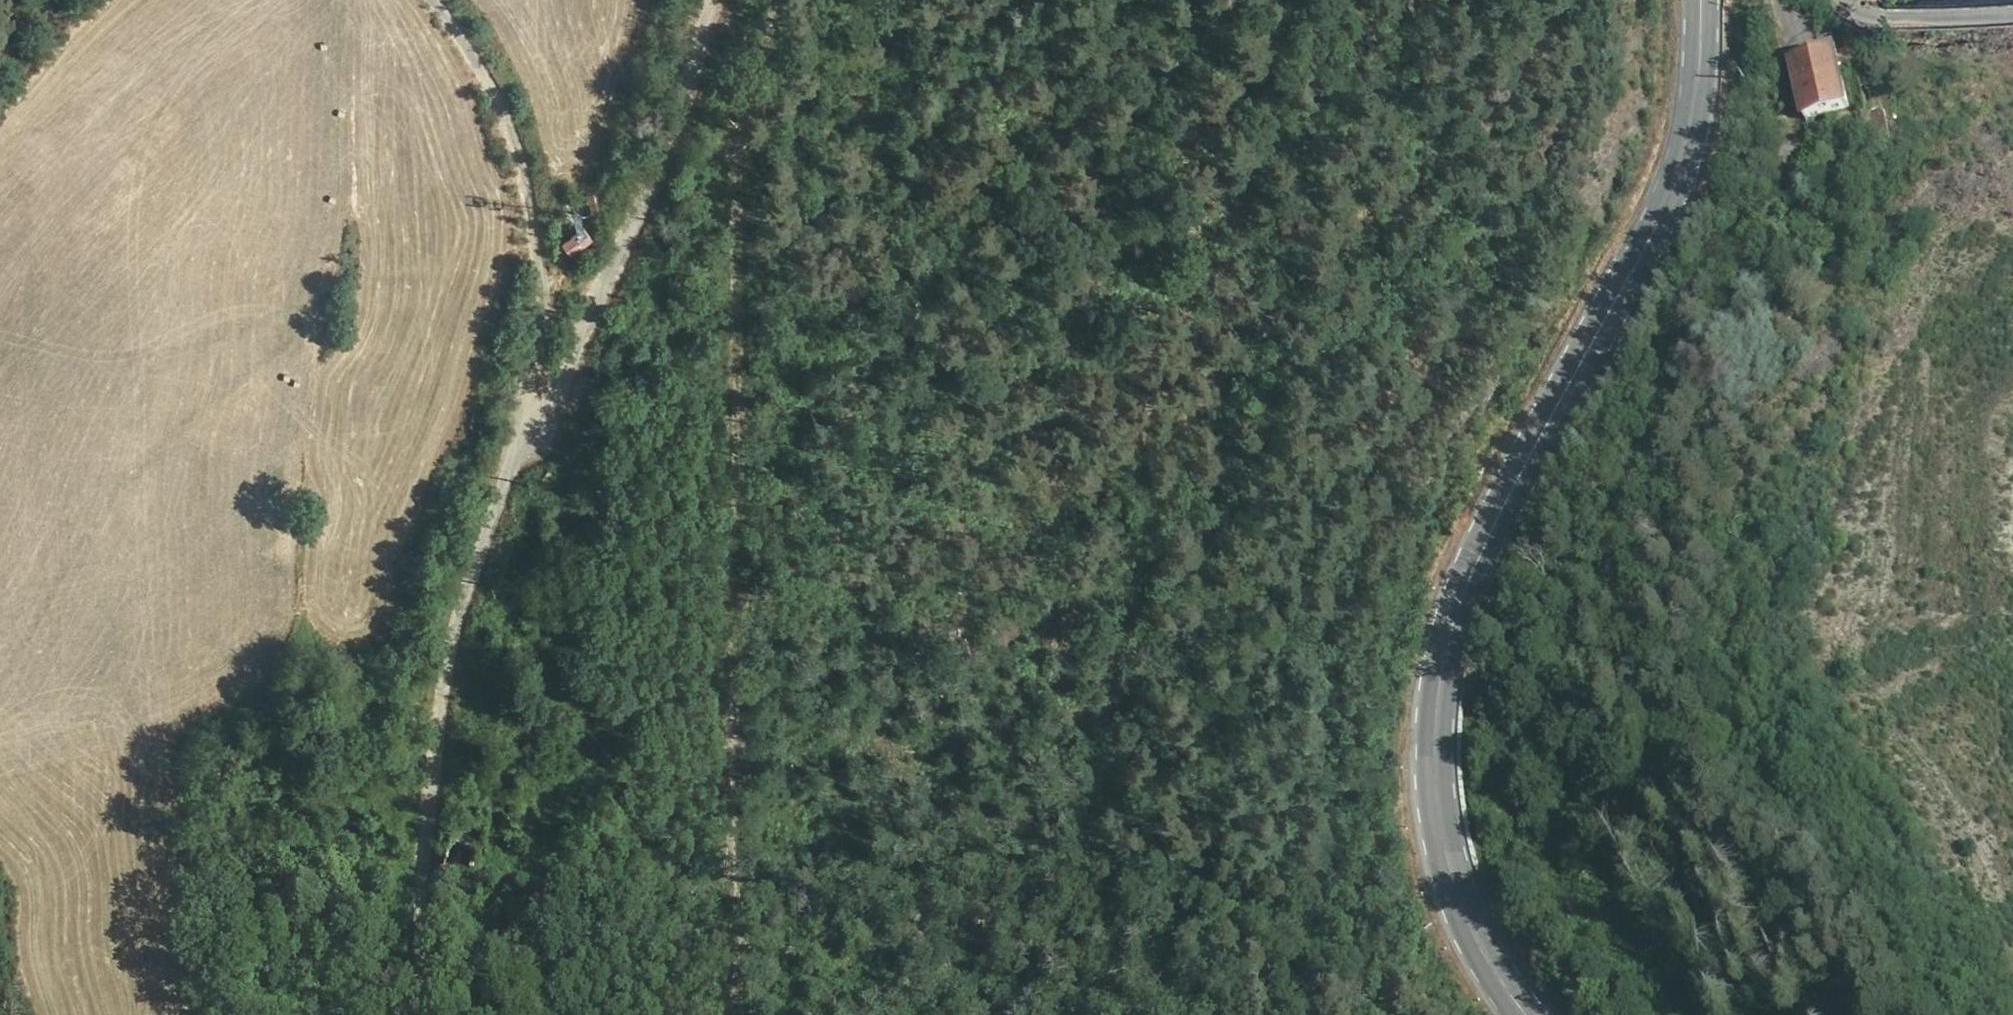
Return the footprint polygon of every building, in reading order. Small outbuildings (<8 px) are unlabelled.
[(1857,49),(1838,54),(1794,64),(1806,120),(1852,109),(1842,66),(1859,62),(1857,49)] [(1887,113),(1871,116),(1877,142),(1892,140),(1887,113)] [(598,225),(588,214),(571,233),(580,241),(598,225)] [(484,841),(448,831),(441,876),(479,879),(484,841)]
